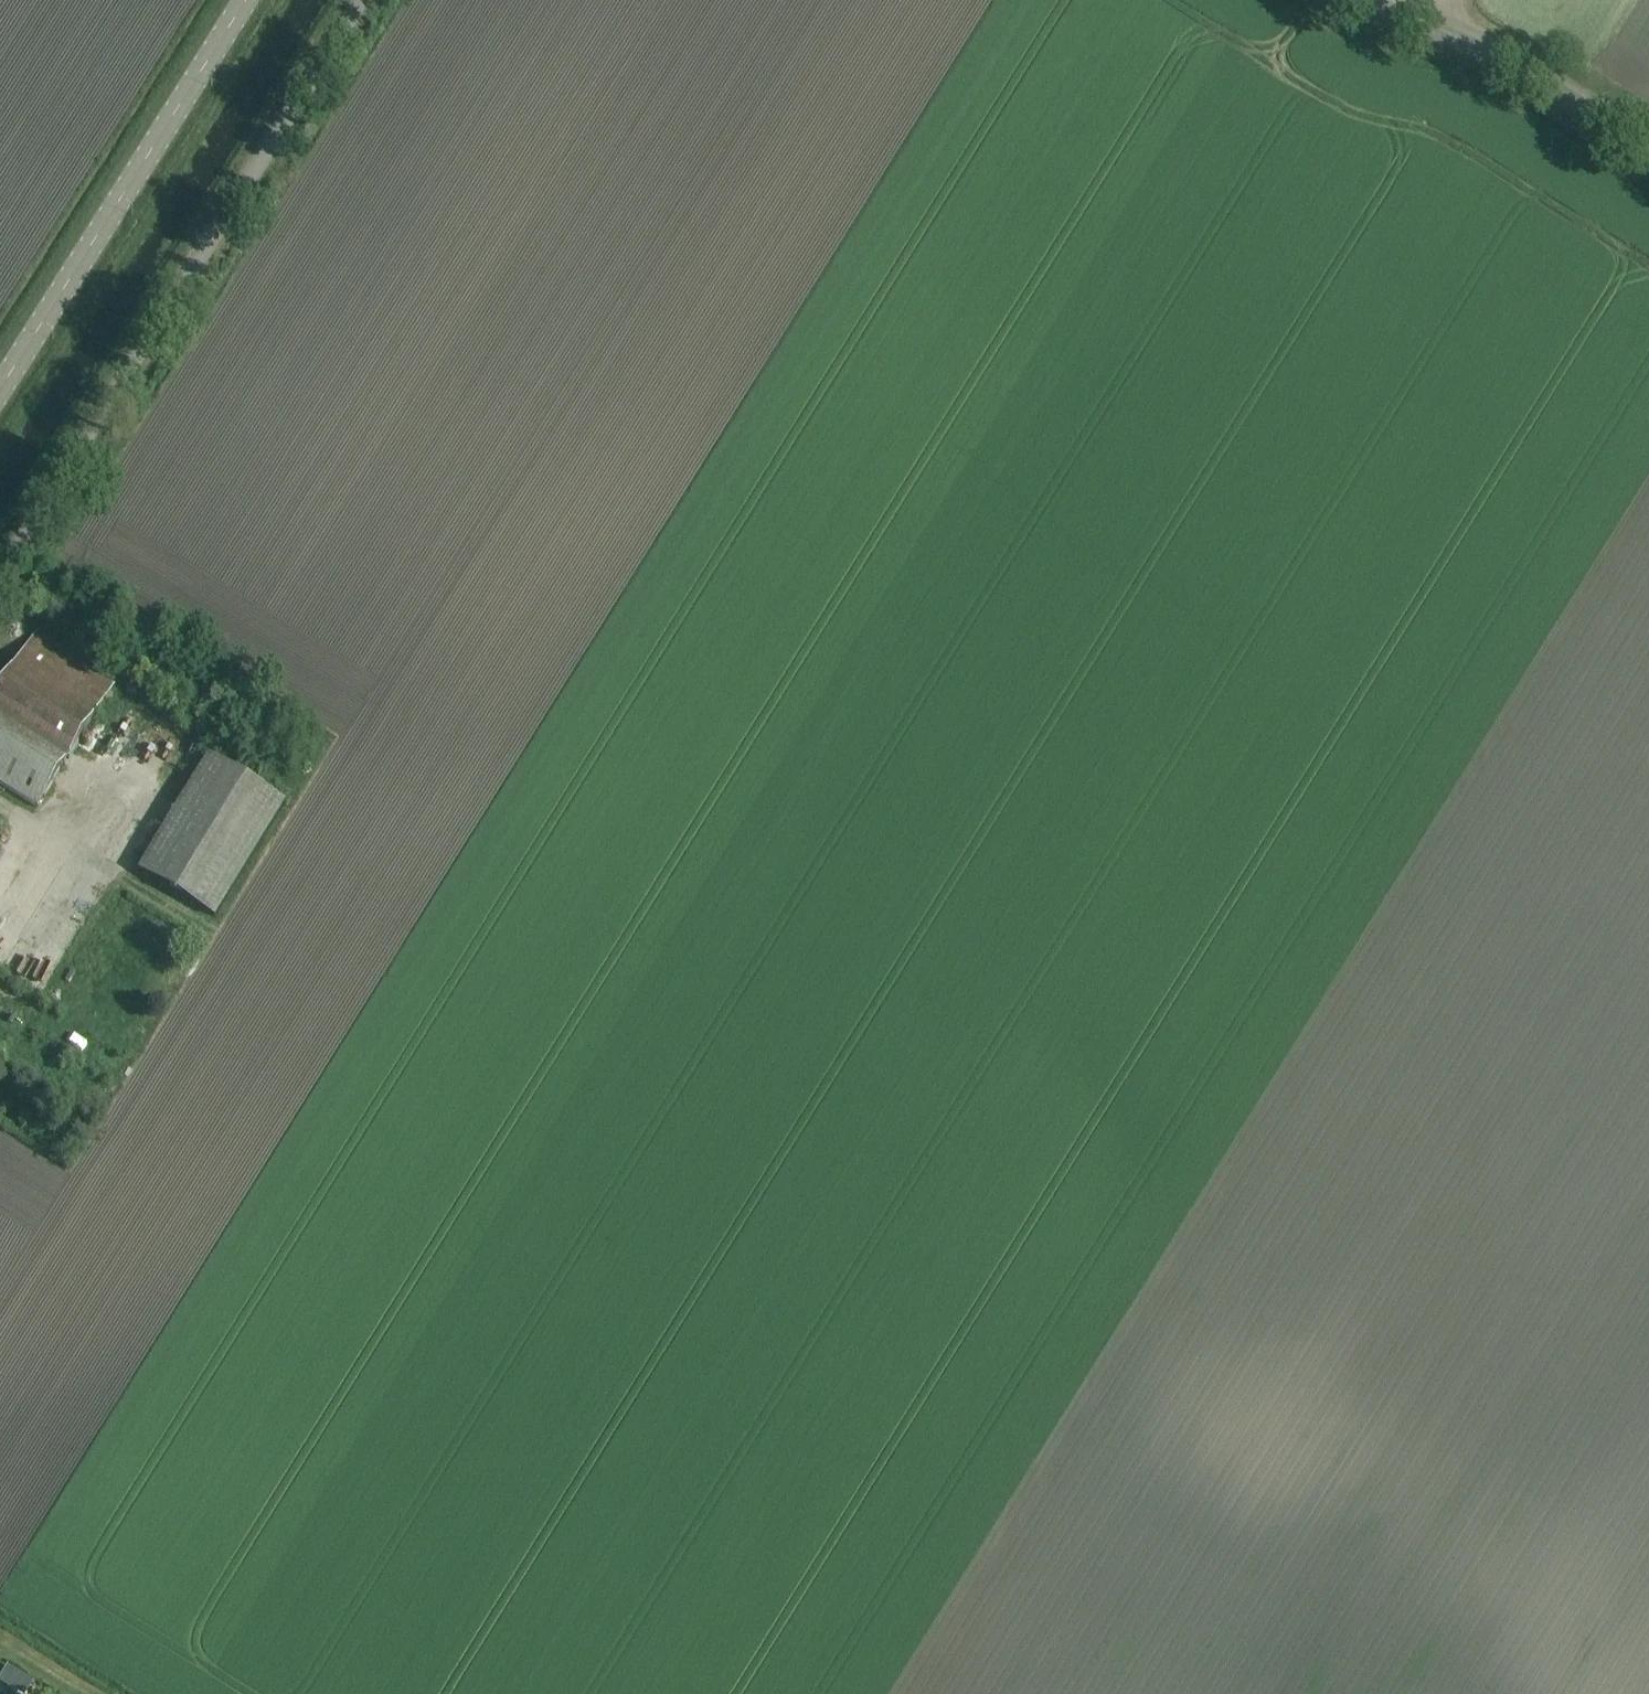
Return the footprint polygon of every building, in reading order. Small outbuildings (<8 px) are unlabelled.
[(116,683),(36,631),(0,688),(0,787),(35,810),(116,683)] [(215,916),(284,802),(207,755),(138,869),(215,916)] [(0,1679),(0,1683),(9,1688),(18,1672),(8,1666),(0,1679)]
